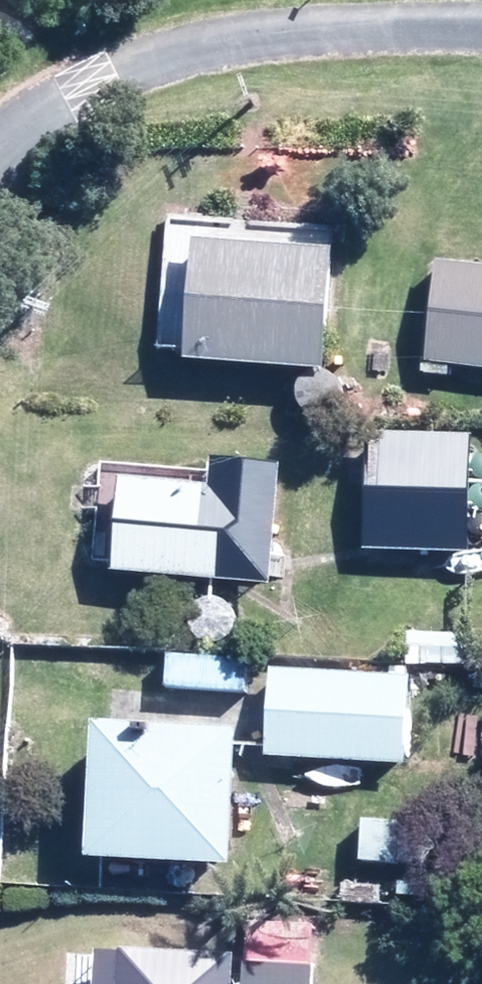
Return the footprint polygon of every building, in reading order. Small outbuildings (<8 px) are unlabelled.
[(164,217),(155,348),(185,350),(184,360),(322,370),(332,228),(164,217)] [(422,373),(447,376),(448,361),(481,365),(481,266),(434,260),(422,373)] [(357,548),(464,554),(470,436),(363,430),(357,548)] [(115,480),(107,572),(267,586),(277,466),(207,460),(205,488),(115,480)] [(406,639),(405,657),(429,658),(430,640),(406,639)] [(408,677),(268,669),(263,758),(403,765),(408,677)] [(231,732),(87,726),(82,863),(226,869),(231,732)] [(399,819),(361,818),(360,861),(398,862),(399,819)] [(381,880),(342,878),(341,894),(380,895),(381,880)] [(312,926),(243,924),(240,983),(310,983),(312,926)] [(229,955),(96,949),(94,983),(228,983),(229,955)]
